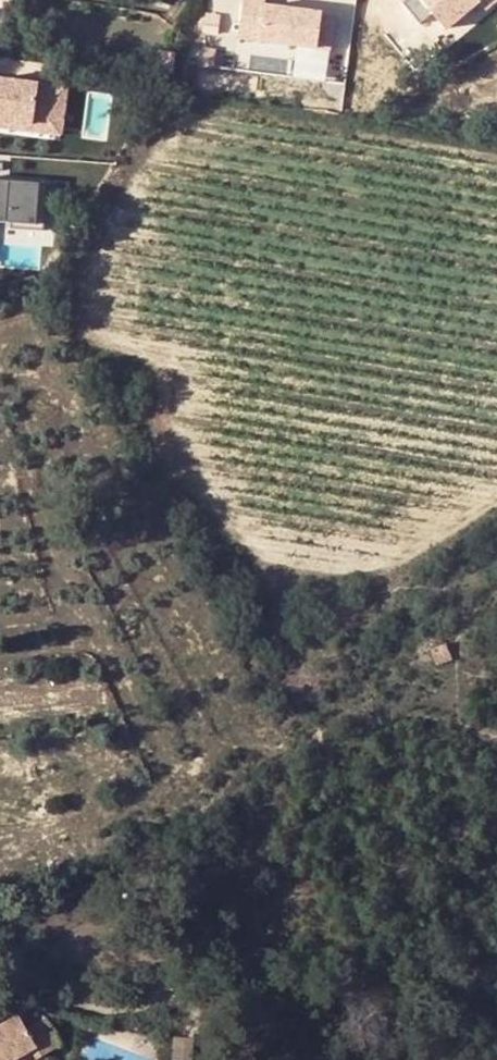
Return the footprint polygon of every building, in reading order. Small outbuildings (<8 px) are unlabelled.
[(238,37),(331,49),(335,18),(321,15),(321,12),(265,5),(265,0),(242,0),(238,37)] [(419,23),(432,13),(420,0),(409,0),(403,5),(419,23)] [(432,13),(445,28),(477,0),(420,0),(432,13)] [(485,9),(496,0),(478,0),(485,9)] [(27,127),(28,115),(58,118),(61,89),(0,82),(0,124),(27,127)] [(0,124),(0,131),(56,137),(58,118),(28,115),(27,127),(0,124)] [(40,228),(43,186),(0,183),(0,225),(40,228)] [(430,651),(435,666),(450,660),(444,646),(430,651)] [(19,1058),(20,1059),(40,1059),(51,1053),(36,1027),(16,1037),(9,1024),(0,1029),(0,1059),(15,1059),(19,1058)] [(163,1045),(162,1059),(183,1059),(183,1047),(163,1045)]
